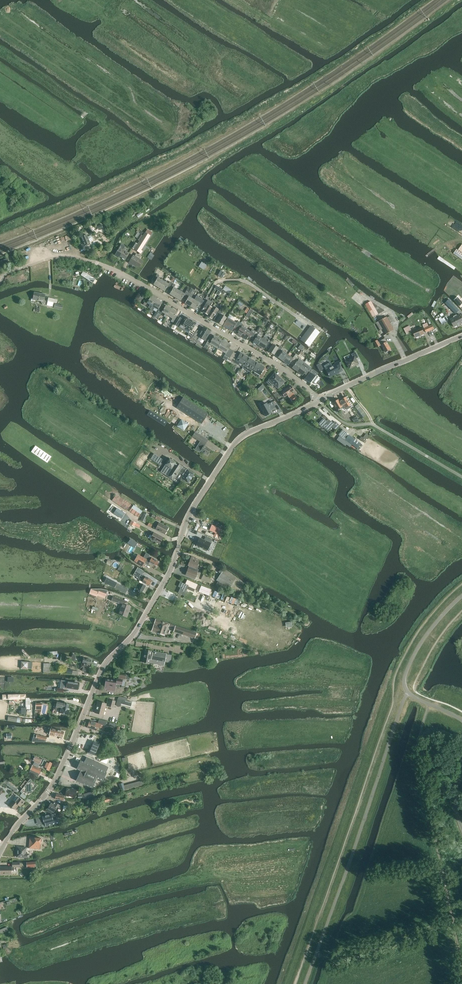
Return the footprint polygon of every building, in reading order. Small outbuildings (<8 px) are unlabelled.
[(143,235),(140,241),(138,244),(134,249),(141,253),(142,251),(141,250),(150,235),(145,232),(145,233),(143,235)] [(87,235),(81,237),(82,240),(81,240),(83,245),(84,244),(84,245),(87,244),(87,245),(88,245),(88,244),(90,243),(89,241),(92,240),(93,239),(92,237),(90,236),(87,237),(87,235)] [(125,259),(129,253),(123,250),(125,246),(121,244),(115,255),(119,257),(120,256),(125,259)] [(458,250),(457,249),(454,253),(461,259),(461,252),(458,250)] [(136,254),(135,256),(133,255),(129,263),(133,265),(133,264),(139,267),(143,261),(139,259),(141,256),(137,254),(136,254)] [(96,279),(83,271),(81,275),(93,283),(96,279)] [(159,288),(164,280),(162,278),(161,280),(158,278),(159,275),(157,274),(153,281),(155,282),(154,285),(159,288)] [(165,282),(166,281),(164,279),(164,280),(159,288),(165,291),(166,288),(168,290),(172,283),(170,282),(168,284),(165,282)] [(173,284),(169,290),(171,291),(170,294),(175,298),(179,291),(174,288),(175,285),(173,284)] [(447,291),(452,297),(455,294),(450,288),(447,291)] [(179,291),(175,298),(181,301),(182,298),(184,299),(188,293),(186,291),(184,294),(182,292),(183,290),(180,289),(179,291)] [(188,293),(184,299),(187,300),(185,303),(190,307),(194,300),(189,297),(191,294),(188,293)] [(148,308),(151,309),(152,306),(157,299),(151,296),(149,299),(147,298),(143,304),(146,306),(147,303),(150,305),(148,308)] [(194,300),(190,307),(196,310),(197,307),(200,308),(203,302),(204,301),(196,296),(194,300)] [(158,313),(162,307),(160,306),(162,303),(157,299),(152,306),(151,309),(153,311),(155,308),(158,309),(154,316),(156,318),(157,316),(158,313)] [(212,308),(212,307),(209,306),(212,302),(208,300),(202,310),(203,311),(202,313),(207,316),(212,308)] [(445,303),(451,309),(456,314),(459,310),(449,300),(445,303)] [(365,304),(373,317),(385,310),(371,301),(365,304)] [(167,315),(171,309),(166,305),(164,308),(162,307),(158,313),(160,315),(162,312),(165,314),(164,316),(166,318),(167,315)] [(213,307),(212,307),(212,308),(207,316),(206,317),(212,320),(214,315),(215,316),(218,310),(218,309),(214,307),(213,307)] [(171,309),(167,315),(173,319),(171,321),(173,323),(177,316),(175,315),(177,312),(171,309)] [(216,322),(222,325),(226,318),(221,314),(222,311),(220,310),(217,315),(219,317),(216,322)] [(454,327),(460,324),(460,325),(461,324),(461,318),(460,314),(457,316),(457,315),(453,316),(454,317),(450,319),(454,327)] [(387,316),(376,322),(380,330),(383,328),(386,334),(394,330),(391,323),(393,322),(390,316),(387,317),(387,316)] [(446,316),(442,319),(441,317),(438,319),(442,325),(449,320),(446,316)] [(178,317),(174,324),(177,326),(182,319),(178,317)] [(181,325),(180,327),(184,330),(185,327),(191,331),(188,336),(191,337),(197,327),(195,326),(196,323),(186,317),(181,324),(181,325)] [(228,318),(223,326),(232,331),(234,328),(236,330),(240,323),(238,322),(238,321),(237,323),(228,318)] [(240,323),(236,330),(238,331),(237,334),(246,340),(248,337),(252,339),(256,332),(252,329),(251,331),(243,327),(244,326),(243,325),(243,324),(240,323)] [(412,332),(409,325),(404,328),(407,335),(412,332)] [(300,340),(309,346),(319,332),(311,326),(300,340)] [(205,340),(210,331),(203,327),(200,332),(197,330),(192,338),(196,340),(198,336),(205,340)] [(424,334),(422,327),(413,331),(416,337),(424,334)] [(256,332),(252,339),(254,340),(253,342),(259,346),(264,336),(259,333),(258,334),(256,332)] [(218,349),(222,341),(214,336),(213,339),(210,337),(206,344),(209,346),(210,344),(218,349)] [(264,336),(259,346),(264,349),(265,347),(267,348),(272,341),(269,340),(269,339),(264,336)] [(377,348),(382,345),(386,352),(391,349),(385,338),(382,340),(378,342),(378,340),(374,342),(377,348)] [(222,341),(218,349),(226,353),(225,355),(230,358),(233,352),(234,351),(229,348),(231,345),(222,341)] [(273,344),(268,351),(274,355),(276,352),(278,354),(282,348),(279,346),(278,348),(273,344)] [(282,348),(278,354),(280,355),(278,357),(283,361),(288,355),(283,351),(284,349),(282,348)] [(230,358),(229,359),(230,360),(233,362),(235,363),(243,367),(249,357),(241,353),(239,356),(236,354),(233,352),(230,358)] [(346,361),(350,368),(358,364),(356,359),(358,357),(356,352),(351,354),(353,357),(346,361)] [(288,355),(283,361),(288,365),(290,363),(292,364),(298,356),(296,354),(293,358),(288,355)] [(298,356),(292,364),(294,366),(292,368),(297,372),(304,362),(300,359),(301,358),(298,356)] [(243,367),(250,372),(252,370),(257,362),(249,357),(243,367)] [(257,362),(252,370),(260,375),(259,377),(261,379),(266,372),(263,370),(265,367),(257,362)] [(304,362),(297,372),(302,375),(304,373),(306,375),(310,369),(309,367),(309,366),(304,362)] [(329,377),(335,374),(340,372),(338,368),(341,367),(338,362),(335,363),(335,364),(325,369),(329,377)] [(308,376),(305,379),(311,383),(312,381),(315,384),(319,378),(316,376),(318,374),(310,369),(306,375),(308,376)] [(269,380),(267,382),(271,387),(274,384),(278,388),(284,382),(280,378),(279,379),(276,377),(274,375),(269,379),(269,380)] [(281,392),(284,397),(288,395),(288,396),(293,403),(298,399),(293,392),(292,393),(292,392),(294,390),(291,385),(281,392)] [(176,407),(202,424),(208,414),(183,397),(176,407)] [(340,408),(340,409),(343,408),(343,409),(346,407),(347,410),(351,407),(345,397),(339,401),(338,400),(333,403),(337,410),(340,408)] [(266,403),(260,407),(266,416),(269,414),(272,412),(270,410),(272,409),(275,407),(274,405),(272,402),(267,405),(266,403)] [(366,415),(357,404),(353,407),(362,418),(366,415)] [(150,410),(147,415),(165,426),(168,422),(150,410)] [(327,421),(324,418),(318,424),(322,428),(323,427),(328,432),(332,427),(335,430),(340,426),(335,422),(333,424),(330,421),(329,419),(327,421)] [(185,430),(189,423),(182,419),(177,426),(185,430)] [(340,435),(352,444),(359,450),(363,444),(357,440),(357,441),(349,435),(348,435),(347,434),(347,433),(343,430),(339,434),(340,435)] [(211,450),(205,446),(205,445),(208,440),(195,432),(192,436),(200,441),(195,449),(200,452),(201,451),(207,455),(211,450)] [(340,436),(337,440),(346,445),(346,444),(350,447),(351,445),(340,436)] [(48,463),(52,457),(35,446),(31,452),(48,463)] [(164,460),(157,456),(153,461),(160,466),(164,460)] [(165,465),(161,472),(167,476),(173,480),(175,478),(180,481),(182,478),(188,482),(194,473),(176,462),(175,462),(169,458),(165,465)] [(127,510),(131,504),(116,494),(112,500),(127,510)] [(142,511),(133,505),(129,511),(138,517),(142,511)] [(117,508),(114,513),(121,518),(125,513),(117,508)] [(144,512),(140,520),(145,522),(149,514),(144,512)] [(157,527),(154,525),(153,528),(155,529),(157,530),(165,534),(169,527),(159,522),(157,527)] [(219,534),(221,529),(212,525),(209,530),(219,534)] [(151,531),(150,534),(152,535),(150,539),(157,542),(160,544),(163,537),(154,532),(151,531)] [(200,538),(196,545),(208,550),(211,543),(212,540),(207,537),(205,540),(204,540),(200,538)] [(138,555),(134,561),(143,567),(145,563),(148,565),(149,563),(156,567),(157,565),(159,561),(157,560),(149,556),(147,560),(144,558),(138,555)] [(188,566),(189,566),(196,569),(198,569),(199,569),(199,568),(198,568),(198,567),(197,566),(200,560),(191,556),(188,566)] [(195,579),(199,569),(198,569),(196,569),(189,566),(188,569),(185,575),(195,579)] [(216,585),(216,587),(222,590),(225,586),(238,593),(244,583),(236,578),(236,577),(224,569),(223,570),(221,569),(219,572),(221,573),(216,580),(218,581),(216,585)] [(152,580),(143,575),(136,571),(133,575),(139,578),(138,579),(142,581),(142,582),(144,583),(149,586),(152,580)] [(201,579),(211,583),(213,579),(206,576),(203,575),(201,579)] [(107,577),(104,582),(114,587),(117,583),(107,577)] [(181,587),(178,593),(184,596),(186,592),(185,591),(188,586),(195,589),(199,591),(201,586),(197,584),(188,580),(186,585),(180,582),(179,586),(181,587)] [(115,588),(125,593),(128,589),(117,583),(115,588)] [(146,586),(141,583),(138,589),(137,589),(136,591),(139,593),(140,590),(145,593),(148,587),(146,586)] [(209,596),(212,590),(202,586),(201,586),(199,591),(199,592),(209,596)] [(105,598),(107,590),(101,589),(91,589),(89,594),(97,597),(97,596),(105,598)] [(211,595),(219,598),(221,592),(212,589),(211,595)] [(128,602),(113,597),(111,601),(122,604),(118,614),(126,617),(127,616),(128,614),(129,611),(131,607),(127,605),(128,602)] [(169,624),(157,620),(156,619),(152,631),(156,632),(165,635),(169,624)] [(175,625),(173,632),(194,639),(197,633),(175,625)] [(145,650),(143,663),(149,664),(150,659),(170,663),(172,655),(166,654),(151,651),(145,650)] [(65,661),(70,663),(71,657),(66,656),(61,655),(60,660),(65,661)] [(89,671),(90,665),(81,663),(80,669),(82,669),(81,670),(87,672),(87,670),(89,671)] [(115,691),(116,687),(121,688),(123,680),(117,679),(116,681),(106,679),(104,689),(107,689),(107,691),(115,692),(115,691)] [(64,687),(66,688),(67,688),(67,689),(70,689),(71,689),(78,690),(79,683),(78,682),(75,681),(75,682),(67,681),(65,681),(64,687)] [(131,707),(132,702),(122,699),(122,700),(118,699),(116,706),(120,707),(121,704),(131,707)] [(95,713),(103,715),(106,704),(98,701),(96,706),(97,706),(95,713)] [(56,707),(61,708),(60,713),(67,715),(69,710),(68,710),(69,704),(57,702),(56,707)] [(97,731),(98,727),(100,728),(102,728),(103,725),(106,726),(107,722),(99,719),(98,723),(90,721),(87,728),(97,731)] [(50,734),(49,735),(55,736),(55,735),(62,737),(64,732),(51,728),(50,731),(48,730),(48,733),(50,734)] [(98,755),(102,747),(93,743),(90,752),(98,755)] [(42,760),(35,756),(33,761),(40,764),(40,763),(43,764),(42,767),(49,771),(52,763),(42,759),(42,760)] [(106,772),(108,767),(86,757),(84,762),(81,761),(77,769),(81,771),(80,773),(80,772),(76,781),(92,788),(96,780),(95,779),(96,778),(103,781),(107,773),(106,772)] [(42,768),(33,764),(29,772),(38,776),(42,768)] [(21,791),(20,792),(28,797),(38,785),(30,779),(31,781),(22,793),(21,791)] [(124,786),(125,790),(145,785),(144,780),(124,786)] [(8,782),(6,784),(14,790),(14,791),(15,792),(17,789),(16,788),(8,782)] [(67,788),(65,795),(74,797),(76,790),(67,788)] [(25,801),(18,796),(14,802),(12,800),(9,804),(15,809),(19,805),(21,807),(25,801)] [(48,808),(54,812),(57,807),(59,808),(61,805),(55,802),(53,804),(51,803),(48,808)] [(46,816),(43,817),(44,823),(45,823),(46,826),(59,823),(58,819),(57,820),(55,814),(51,815),(51,814),(47,815),(46,816)] [(40,849),(41,838),(30,837),(29,848),(40,849)] [(17,857),(29,858),(29,854),(25,854),(26,848),(17,847),(17,857)] [(0,867),(0,874),(11,874),(11,870),(14,870),(14,867),(20,867),(19,863),(12,863),(12,867),(0,867)]
